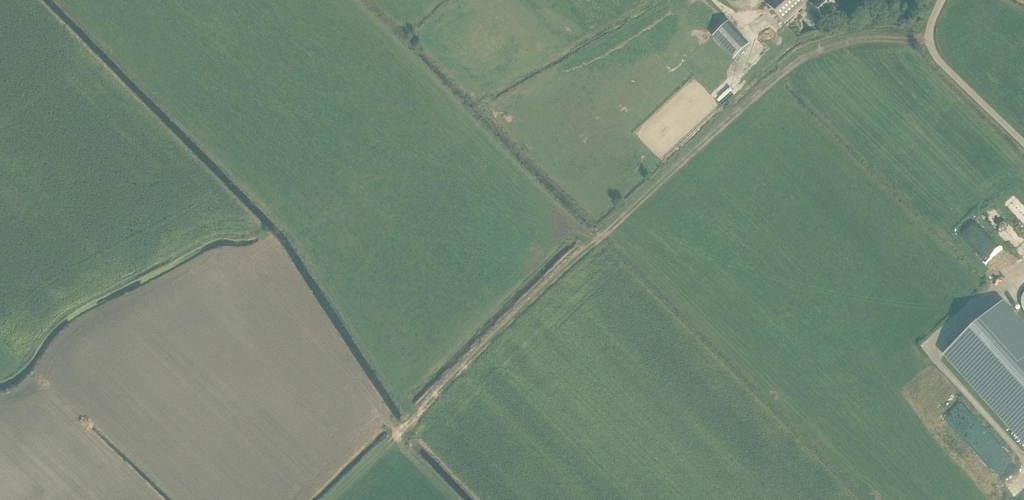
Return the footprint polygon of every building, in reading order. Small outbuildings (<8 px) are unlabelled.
[(766,4),(784,24),(808,1),(823,17),(835,6),(829,0),(770,0),(766,4)] [(749,45),(728,22),(711,38),(733,60),(749,45)] [(738,78),(743,84),(751,78),(746,71),(738,78)] [(1009,237),(1018,227),(997,209),(989,219),(1009,237)] [(1003,303),(945,354),(1023,442),(1023,326),(1003,303)]
